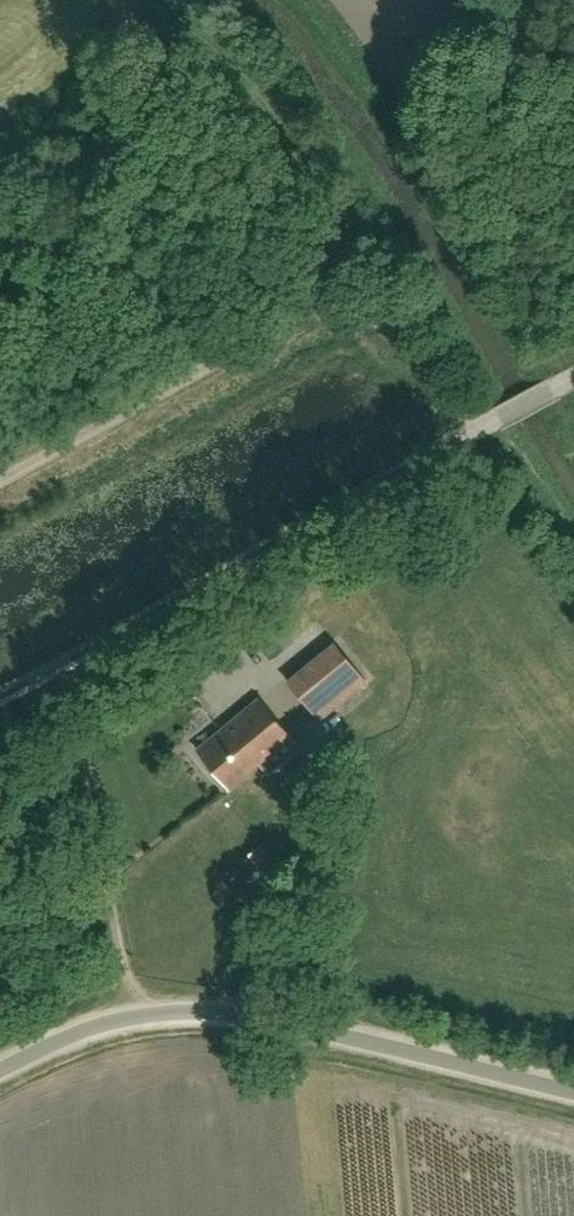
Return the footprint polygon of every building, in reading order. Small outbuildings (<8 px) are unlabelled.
[(247,627),(253,637),(269,659),(284,648),(277,638),(261,616),(247,627)] [(334,639),(285,680),(319,721),(367,681),(334,639)] [(258,698),(196,749),(227,787),(289,735),(258,698)] [(247,853),(271,884),(285,874),(262,843),(247,853)]
